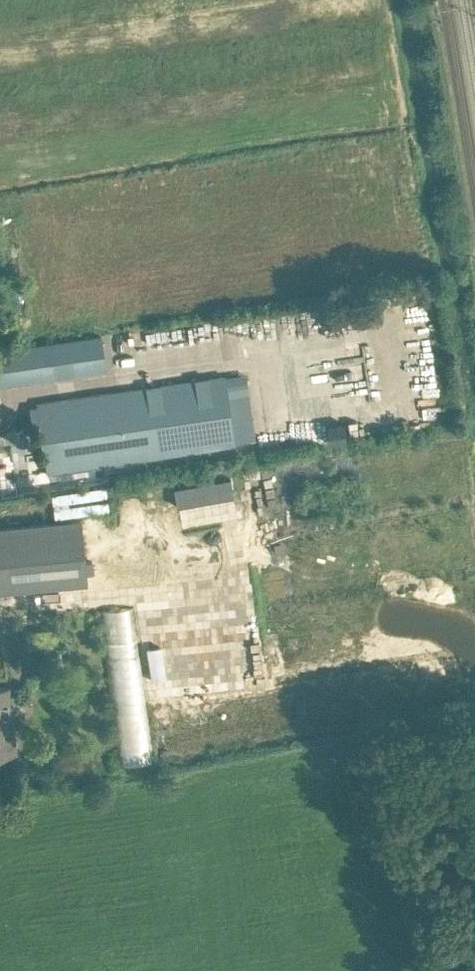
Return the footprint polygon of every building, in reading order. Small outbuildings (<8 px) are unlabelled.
[(106,369),(102,340),(0,354),(0,384),(106,369)] [(38,405),(29,407),(32,422),(39,420),(41,430),(43,445),(47,473),(128,461),(140,459),(235,444),(234,442),(224,376),(224,372),(37,401),(38,405)] [(0,527),(0,589),(86,581),(80,519),(0,527)] [(105,599),(118,763),(148,761),(134,596),(105,599)] [(15,753),(9,685),(0,686),(0,754),(15,753)]
